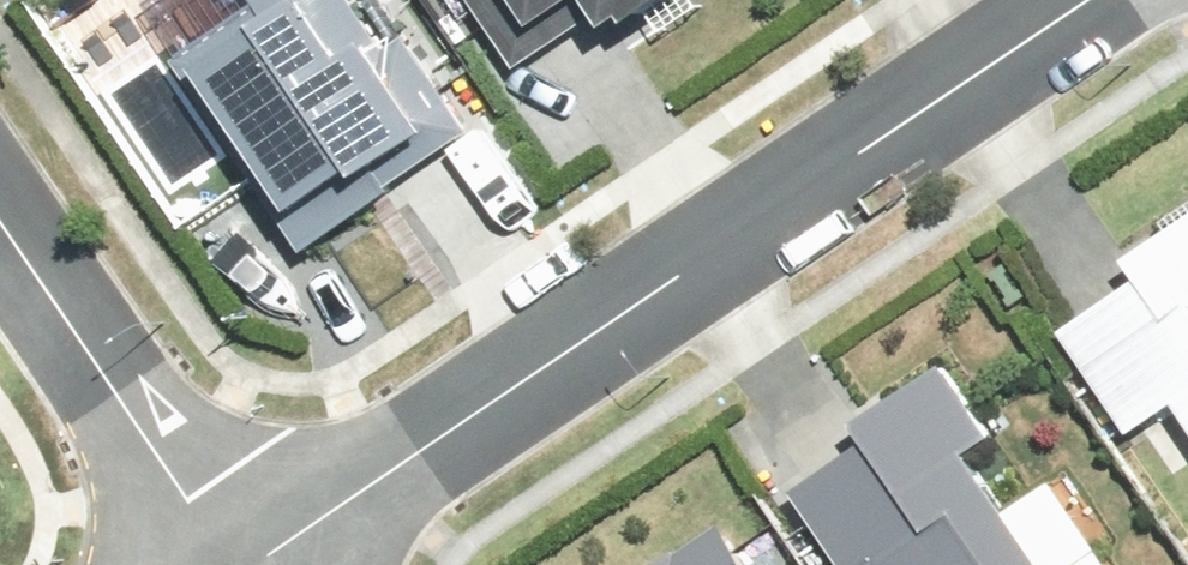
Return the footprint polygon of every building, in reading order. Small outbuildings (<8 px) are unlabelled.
[(380,25),(363,0),(225,0),(232,10),(151,61),(286,270),(487,141),(403,12),(380,25)] [(488,70),(569,15),(605,67),(701,0),(440,0),(488,70)] [(511,122),(522,142),(483,168),(515,214),(586,168),(556,121),(543,101),(511,122)] [(1089,263),(1100,279),(1024,331),(1116,468),(1164,435),(1187,471),(1187,195),(1089,263)] [(840,430),(848,443),(782,488),(834,564),(1026,564),(954,459),(985,439),(935,367),(840,430)] [(737,515),(730,519),(717,501),(622,564),(770,564),(737,515)]
